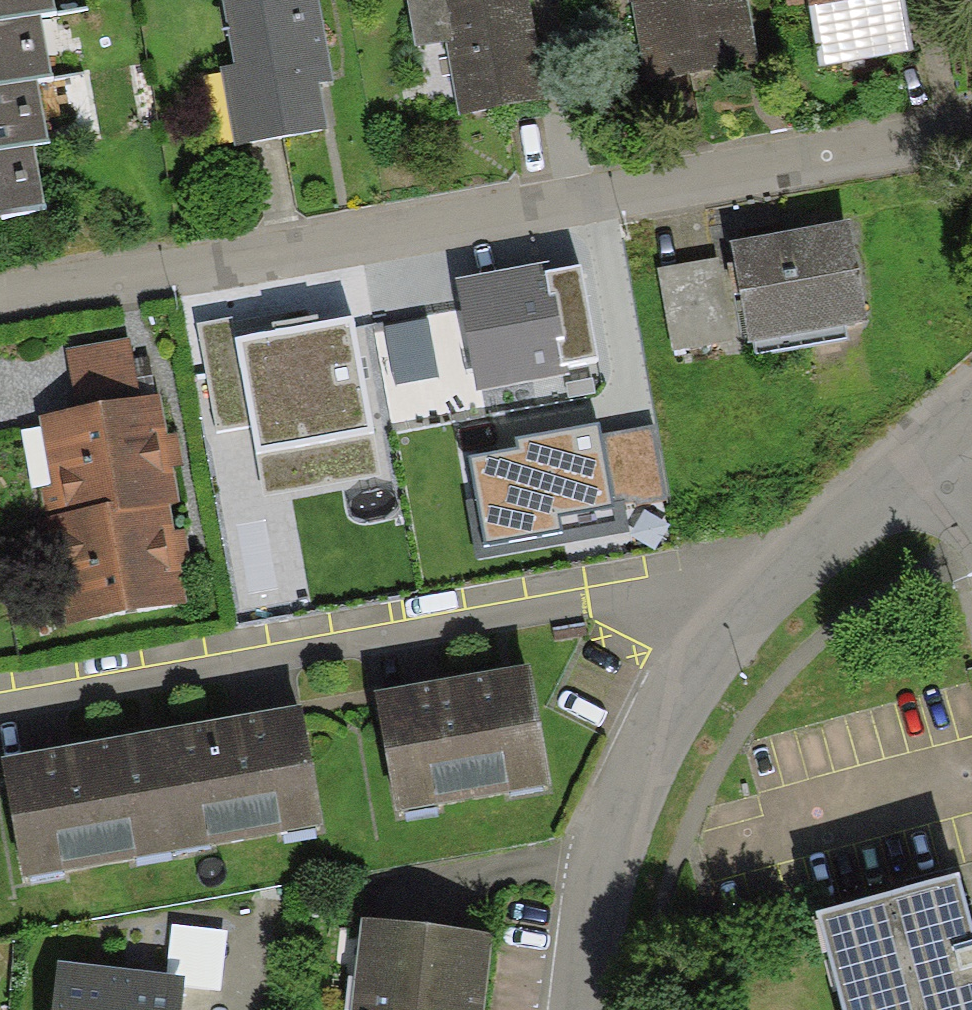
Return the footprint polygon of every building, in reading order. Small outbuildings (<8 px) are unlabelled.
[(43,17),(55,15),(53,0),(0,0),(0,24),(43,17)] [(233,68),(221,71),(235,150),(328,133),(319,86),(333,84),(318,0),(221,0),(233,68)] [(416,49),(446,44),(459,119),(545,104),(527,0),(407,0),(416,49)] [(746,0),(630,0),(643,83),(756,65),(746,0)] [(788,11),(808,8),(819,71),(914,54),(905,0),(786,0),(788,11)] [(38,84),(55,82),(43,17),(0,24),(0,91),(38,84)] [(33,148),(49,146),(38,84),(0,91),(0,154),(33,148)] [(33,148),(0,154),(0,219),(44,212),(33,148)] [(849,226),(731,246),(748,345),(866,326),(849,226)] [(720,259),(657,270),(672,353),(734,342),(720,259)] [(544,262),(456,278),(477,391),(568,374),(567,366),(599,360),(581,266),(546,272),(544,262)] [(239,320),(199,327),(216,431),(255,424),(266,490),(381,471),(355,315),(241,334),(239,320)] [(430,318),(385,326),(396,385),(440,377),(430,318)] [(129,340),(65,352),(75,412),(140,400),(129,340)] [(592,379),(567,383),(570,398),(595,394),(592,379)] [(75,412),(38,419),(51,487),(38,489),(44,519),(111,507),(113,519),(171,508),(181,506),(173,469),(184,467),(178,435),(167,437),(160,396),(140,400),(75,412)] [(519,449),(469,459),(476,493),(464,495),(475,555),(623,527),(618,499),(662,491),(650,429),(601,438),(597,422),(534,434),(517,437),(519,449)] [(44,519),(36,521),(43,558),(54,557),(67,627),(188,604),(181,566),(191,564),(184,531),(176,533),(171,508),(113,519),(111,507),(44,519)] [(374,698),(396,817),(551,790),(529,670),(374,698)] [(153,736),(173,857),(322,830),(301,710),(153,736)] [(153,736),(0,763),(0,768),(20,883),(173,857),(153,736)] [(816,925),(839,1009),(971,1009),(971,935),(958,886),(816,925)] [(351,1009),(485,1009),(493,942),(361,926),(351,1009)] [(122,973),(57,966),(52,1009),(118,1009),(122,973)] [(118,1009),(182,1009),(186,980),(122,973),(118,1009)]
